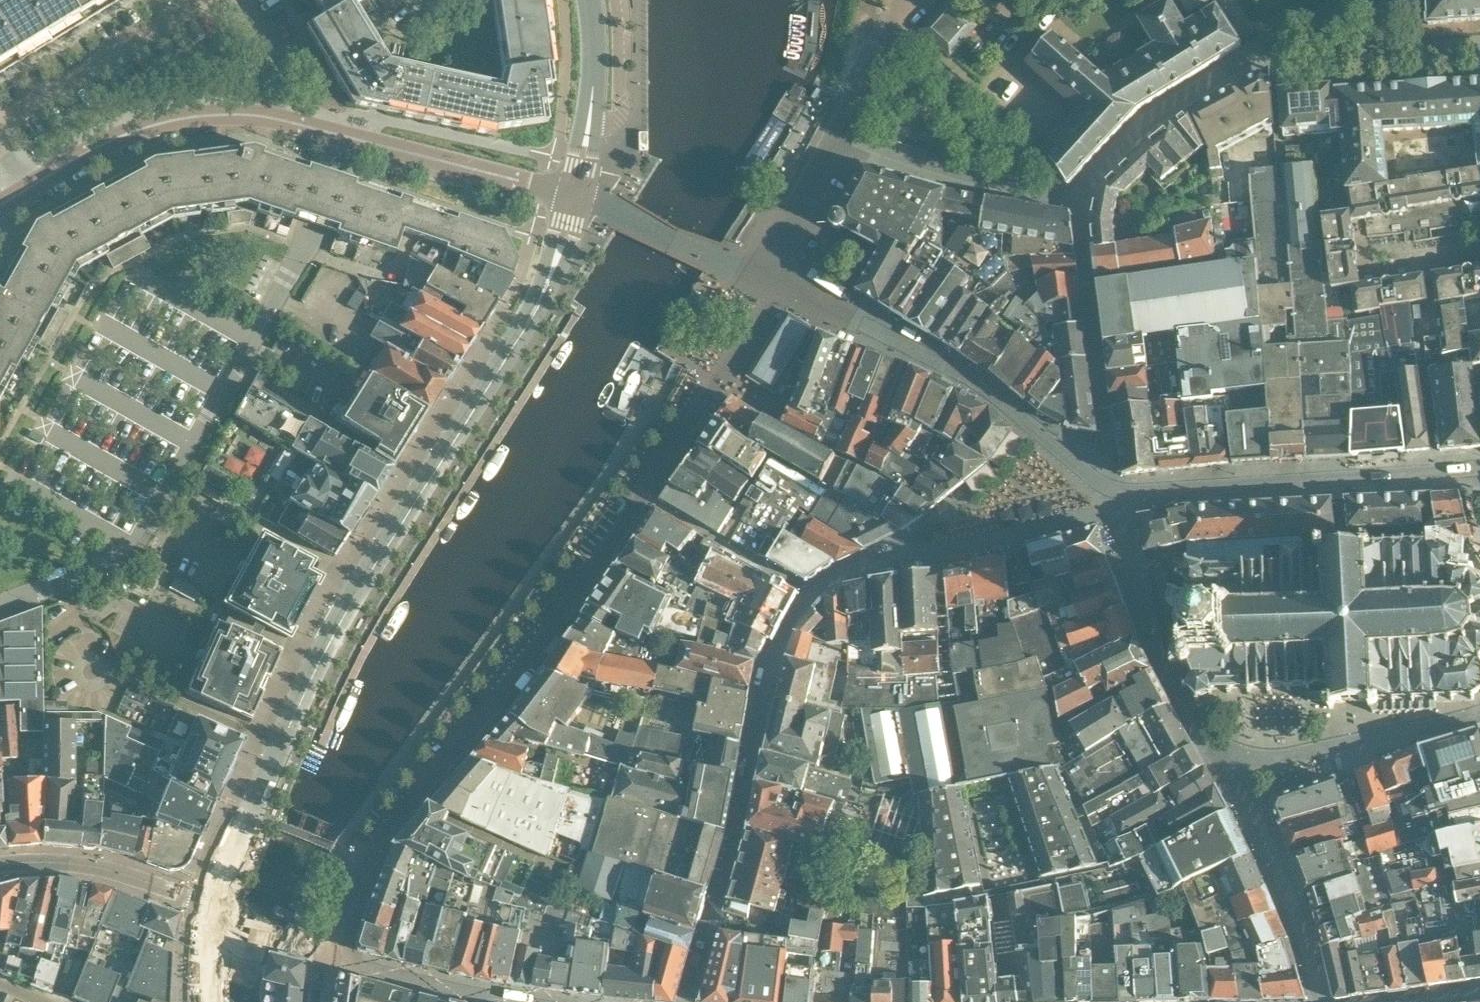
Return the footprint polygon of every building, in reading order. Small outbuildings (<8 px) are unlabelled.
[(0,6),(0,75),(79,26),(64,0),(10,0),(0,6)] [(79,26),(121,0),(64,0),(79,26)] [(406,70),(386,66),(367,34),(358,19),(373,10),(367,0),(315,0),(325,16),(320,20),(305,29),(324,60),(352,105),(354,106),(385,112),(495,136),(496,130),(548,123),(547,121),(545,105),(551,104),(551,102),(548,85),(552,85),(550,67),(552,66),(547,30),(551,29),(547,0),(497,0),(508,72),(504,91),(406,70)] [(921,30),(951,56),(953,54),(974,31),(978,26),(956,7),(949,0),(948,0),(921,30)] [(1429,18),(1428,18),(1428,25),(1448,24),(1447,22),(1479,20),(1479,0),(1428,0),(1429,18)] [(1139,109),(1242,45),(1217,7),(1185,27),(1169,2),(1141,19),(1157,44),(1103,77),(1054,33),(1033,56),(1027,63),(1080,111),(1053,140),(1060,148),(1050,158),(1049,160),(1065,182),(1066,184),(1067,183),(1068,184),(1139,109)] [(787,66),(795,69),(799,61),(791,57),(787,66)] [(1274,119),(1271,91),(1270,80),(1269,80),(1260,75),(1259,74),(1241,83),(1218,95),(1212,98),(1234,140),(1247,133),(1273,119),(1274,119)] [(1450,83),(1450,82),(1407,86),(1384,88),(1352,91),(1352,89),(1338,91),(1341,133),(1346,189),(1347,189),(1388,183),(1383,132),(1473,126),(1478,169),(1479,168),(1479,81),(1450,83)] [(750,155),(767,165),(808,97),(791,86),(750,155)] [(1341,133),(1338,91),(1337,91),(1337,92),(1331,92),(1330,86),(1280,91),(1284,137),(1312,135),(1341,133)] [(1234,140),(1212,98),(1201,104),(1192,109),(1208,145),(1211,152),(1223,145),(1234,140)] [(896,129),(902,118),(881,108),(876,119),(896,129)] [(1208,145),(1192,109),(1190,110),(1172,125),(1196,154),(1197,155),(1208,145)] [(1159,185),(1196,154),(1172,125),(1144,148),(1105,185),(1098,188),(1120,192),(1126,193),(1152,169),(1159,177),(1155,180),(1159,185)] [(1385,139),(1391,180),(1476,168),(1471,127),(1385,139)] [(1352,372),(1350,345),(1350,344),(1349,344),(1347,320),(1328,322),(1324,288),(1322,262),(1324,262),(1320,225),(1315,164),(1309,165),(1308,146),(1286,148),(1288,167),(1283,167),(1283,176),(1284,180),(1285,180),(1294,312),(1287,312),(1288,326),(1289,345),(1289,349),(1299,348),(1301,378),(1320,376),(1321,392),(1302,393),(1306,459),(1352,457),(1353,440),(1353,401),(1352,374),(1352,372)] [(323,200),(332,174),(253,147),(154,159),(171,213),(247,203),(315,226),(323,200)] [(171,213),(154,159),(36,223),(0,287),(0,397),(75,264),(171,213)] [(944,247),(943,213),(939,212),(947,190),(864,167),(840,211),(839,213),(838,213),(836,214),(835,215),(834,216),(833,217),(832,218),(832,220),(832,222),(832,223),(832,224),(833,226),(834,227),(835,228),(836,229),(838,229),(841,229),(842,229),(843,229),(881,249),(884,244),(910,258),(922,238),(944,247)] [(1284,180),(1283,176),(1279,176),(1280,181),(1279,181),(1278,167),(1250,169),(1250,176),(1252,201),(1256,240),(1263,328),(1288,326),(1287,312),(1294,312),(1285,180),(1284,180)] [(1222,168),(1211,170),(1213,178),(1223,177),(1222,168)] [(1450,189),(1453,185),(1459,185),(1462,188),(1463,199),(1479,196),(1479,168),(1478,169),(1388,184),(1388,183),(1347,189),(1352,220),(1381,216),(1379,204),(1382,200),(1388,200),(1391,202),(1393,213),(1409,211),(1408,207),(1452,201),(1450,189)] [(447,246),(457,216),(332,174),(323,200),(315,226),(395,253),(403,231),(447,246)] [(1114,220),(1120,192),(1098,188),(1091,222),(1093,241),(1115,238),(1113,220),(1114,220)] [(1070,213),(986,197),(947,190),(939,212),(943,213),(951,215),(973,219),(976,233),(981,232),(1004,237),(1004,258),(1030,256),(1076,255),(1070,213)] [(244,210),(236,211),(237,224),(245,223),(244,210)] [(253,213),(244,210),(245,223),(249,224),(253,213)] [(236,211),(227,212),(229,225),(237,224),(236,211)] [(503,232),(479,224),(457,216),(447,246),(446,249),(449,250),(448,252),(461,257),(512,277),(517,261),(503,232)] [(1218,266),(1215,246),(1213,219),(1175,229),(1176,236),(1115,245),(1115,238),(1093,241),(1096,274),(1096,277),(1118,274),(1120,282),(1218,266)] [(1360,283),(1356,254),(1345,255),(1341,253),(1341,247),(1343,243),(1355,242),(1352,220),(1320,225),(1324,262),(1322,262),(1324,288),(1351,285),(1360,283)] [(939,273),(908,321),(929,333),(930,334),(961,289),(962,288),(970,280),(972,282),(975,277),(991,288),(1009,273),(1004,258),(1004,237),(981,232),(976,233),(962,228),(947,250),(944,248),(944,247),(934,243),(922,238),(910,258),(929,269),(934,272),(934,270),(939,273)] [(144,235),(137,239),(144,252),(151,248),(144,235)] [(137,239),(129,243),(136,256),(144,252),(137,239)] [(1263,328),(1256,240),(1215,246),(1218,266),(1120,282),(1118,274),(1096,277),(1105,340),(1106,349),(1119,347),(1118,341),(1147,338),(1154,337),(1176,335),(1180,335),(1263,328)] [(129,243),(122,247),(129,260),(136,256),(129,243)] [(882,305),(910,258),(884,244),(881,249),(857,291),(882,305)] [(122,247),(114,251),(121,264),(129,260),(122,247)] [(114,251),(107,255),(114,268),(121,264),(114,251)] [(1030,256),(1004,258),(1009,273),(1010,273),(1034,267),(1039,282),(1059,279),(1078,277),(1078,273),(1076,255),(1030,256)] [(480,329),(496,302),(452,278),(436,268),(425,264),(411,256),(405,286),(411,290),(480,329)] [(496,302),(511,279),(512,277),(461,257),(452,278),(496,302)] [(895,313),(929,269),(910,258),(882,305),(895,313)] [(1474,267),(1475,278),(1473,282),(1467,282),(1464,279),(1462,268),(1432,273),(1436,302),(1436,303),(1463,299),(1479,296),(1479,266),(1474,267)] [(908,321),(939,273),(934,270),(934,272),(929,269),(895,313),(908,321)] [(1017,290),(1010,273),(1009,273),(991,288),(992,289),(979,295),(976,298),(947,344),(960,351),(961,352),(988,308),(990,310),(994,305),(994,306),(1004,298),(1009,301),(1017,290)] [(1427,300),(1423,275),(1393,279),(1394,290),(1392,294),(1387,294),(1383,292),(1381,281),(1360,283),(1351,285),(1355,310),(1381,306),(1410,303),(1427,300)] [(1081,301),(1078,277),(1059,279),(1039,282),(1037,283),(1040,298),(1045,306),(1058,304),(1081,301)] [(1033,349),(1037,344),(1030,337),(1050,320),(1042,307),(1045,306),(1040,298),(1037,283),(1028,283),(1017,297),(1004,317),(1011,322),(1022,331),(1018,336),(993,374),(1013,390),(1038,354),(1033,350),(1033,349)] [(359,306),(367,291),(358,286),(350,301),(359,306)] [(947,344),(976,298),(962,288),(961,289),(930,334),(947,344)] [(459,361),(480,329),(411,290),(403,303),(400,309),(390,303),(382,317),(400,328),(399,328),(459,361)] [(1463,299),(1436,303),(1441,337),(1443,355),(1446,354),(1469,350),(1472,350),(1472,346),(1469,346),(1467,336),(1479,334),(1479,296),(1463,299)] [(1005,325),(1002,323),(1003,321),(997,316),(1001,315),(1011,302),(1009,301),(1004,298),(994,306),(994,305),(990,310),(988,308),(961,352),(980,365),(994,344),(994,343),(1003,329),(1005,325)] [(1083,325),(1081,301),(1058,304),(1061,327),(1083,325)] [(1430,450),(1410,303),(1381,306),(1383,318),(1386,336),(1388,348),(1390,364),(1392,373),(1395,372),(1399,404),(1403,431),(1406,452),(1430,450)] [(59,308),(55,315),(66,321),(70,314),(59,308)] [(815,329),(789,313),(750,376),(777,392),(815,329)] [(55,315),(51,322),(62,329),(66,321),(55,315)] [(428,410),(459,361),(399,328),(400,328),(382,317),(370,336),(386,346),(368,376),(428,410)] [(1388,348),(1386,336),(1383,318),(1347,320),(1349,344),(1350,344),(1350,345),(1352,372),(1352,374),(1353,401),(1353,440),(1352,457),(1406,452),(1403,431),(1399,404),(1395,372),(1392,373),(1390,364),(1388,348)] [(1098,433),(1083,325),(1061,327),(1055,328),(1050,320),(1030,337),(1037,344),(1055,364),(1056,364),(1060,362),(1061,363),(1063,383),(1065,401),(1068,426),(1066,428),(1098,433)] [(51,322),(46,330),(58,336),(62,329),(51,322)] [(1022,331),(1011,322),(1009,325),(1006,324),(1005,325),(1003,329),(994,343),(994,344),(980,365),(988,370),(993,374),(1018,336),(1022,331)] [(1263,328),(1180,335),(1182,364),(1184,402),(1186,402),(1203,401),(1204,407),(1208,405),(1208,400),(1214,399),(1213,394),(1226,392),(1227,392),(1227,393),(1267,387),(1265,347),(1263,328)] [(46,330),(42,337),(54,344),(58,336),(46,330)] [(812,410),(840,341),(820,333),(792,407),(809,416),(812,410)] [(42,337),(38,345),(49,351),(54,344),(42,337)] [(1441,337),(1425,339),(1428,357),(1430,372),(1454,368),(1452,357),(1447,358),(1446,354),(1443,355),(1441,337)] [(1147,370),(1144,343),(1147,342),(1147,338),(1118,341),(1119,347),(1106,349),(1109,374),(1147,370)] [(827,418),(855,347),(850,345),(840,341),(812,410),(827,418)] [(1026,402),(1056,364),(1055,364),(1037,344),(1033,349),(1033,350),(1038,354),(1013,390),(1026,402)] [(1301,378),(1299,348),(1289,349),(1289,345),(1265,347),(1267,387),(1269,400),(1270,411),(1273,461),(1306,459),(1302,393),(1301,378)] [(857,386),(871,353),(855,347),(827,418),(812,410),(809,416),(792,407),(785,424),(824,444),(832,426),(838,412),(845,415),(857,386)] [(1476,398),(1474,376),(1473,367),(1474,366),(1473,365),(1469,350),(1446,354),(1447,358),(1452,357),(1454,368),(1456,388),(1458,401),(1459,416),(1461,432),(1463,449),(1479,447),(1479,398),(1476,398)] [(861,417),(885,358),(871,353),(857,386),(845,415),(838,412),(832,426),(824,444),(838,452),(855,415),(861,417)] [(878,424),(899,364),(885,358),(861,417),(855,415),(838,452),(863,462),(878,424)] [(1039,413),(1063,383),(1061,363),(1060,362),(1056,364),(1026,402),(1039,413)] [(894,423),(913,369),(899,364),(878,424),(863,462),(868,464),(869,465),(894,423)] [(1157,431),(1187,428),(1186,422),(1185,412),(1184,402),(1182,364),(1158,366),(1147,367),(1147,370),(1148,374),(1149,390),(1150,405),(1114,409),(1115,417),(1115,422),(1117,430),(1123,475),(1140,473),(1162,470),(1157,431)] [(616,408),(629,414),(641,386),(643,379),(642,373),(641,368),(636,372),(632,376),(628,382),(616,408)] [(1456,388),(1454,368),(1430,372),(1441,451),(1454,450),(1463,449),(1461,432),(1459,416),(1458,401),(1456,388)] [(912,431),(933,377),(913,369),(894,423),(869,465),(868,464),(868,465),(883,474),(884,474),(895,456),(885,450),(901,427),(912,431)] [(1150,405),(1149,390),(1148,374),(1109,378),(1114,409),(1150,405)] [(393,466),(428,411),(428,410),(368,376),(339,422),(378,446),(373,454),(390,465),(391,464),(393,466)] [(936,433),(956,390),(937,379),(933,377),(912,431),(901,427),(885,450),(895,456),(903,459),(926,427),(930,430),(921,448),(919,447),(910,464),(924,473),(936,451),(934,450),(938,434),(936,433)] [(1065,401),(1063,383),(1039,413),(1066,428),(1068,426),(1065,401)] [(375,496),(393,466),(391,464),(390,465),(373,454),(372,455),(276,401),(249,386),(231,415),(233,417),(236,418),(237,417),(296,453),(297,452),(321,466),(375,496)] [(973,407),(974,400),(956,390),(936,433),(938,434),(947,439),(939,453),(939,454),(949,459),(966,428),(963,426),(973,407)] [(752,441),(765,418),(760,415),(734,398),(732,402),(718,420),(752,441)] [(977,434),(990,409),(989,408),(974,400),(973,407),(963,426),(966,428),(977,434)] [(989,461),(1012,431),(990,409),(977,434),(966,428),(949,459),(944,468),(965,482),(989,461)] [(1229,465),(1221,409),(1206,410),(1204,410),(1212,466),(1229,465)] [(1212,466),(1204,410),(1185,412),(1186,422),(1192,468),(1212,466)] [(1273,461),(1270,411),(1227,415),(1232,463),(1273,461)] [(821,481),(835,457),(765,418),(752,441),(760,446),(814,478),(821,481)] [(768,456),(758,450),(760,446),(752,441),(718,420),(700,445),(723,461),(752,479),(768,456)] [(1192,468),(1187,428),(1157,431),(1162,470),(1192,468)] [(752,479),(723,461),(700,445),(683,468),(709,486),(737,504),(752,479)] [(944,468),(949,459),(939,454),(939,453),(936,451),(924,473),(923,476),(950,494),(965,482),(944,468)] [(297,452),(296,453),(273,490),(291,502),(346,534),(348,535),(375,496),(321,466),(297,452)] [(903,531),(877,515),(865,508),(844,496),(835,490),(849,462),(835,455),(835,457),(821,481),(819,486),(829,492),(813,517),(864,549),(901,532),(903,531)] [(923,476),(924,473),(910,464),(903,459),(895,456),(884,474),(883,474),(883,476),(886,478),(882,483),(894,491),(899,484),(909,491),(913,497),(931,510),(950,494),(923,476)] [(836,563),(791,536),(785,533),(786,533),(801,509),(813,517),(829,492),(819,486),(812,482),(771,458),(740,506),(748,512),(742,522),(771,539),(767,545),(767,544),(760,556),(807,583),(835,564),(836,563)] [(882,483),(886,478),(883,476),(871,473),(860,467),(849,462),(835,490),(844,496),(865,508),(882,483)] [(699,501),(709,486),(683,468),(672,486),(699,501)] [(252,499),(258,488),(239,477),(233,488),(252,499)] [(913,497),(909,491),(899,484),(894,491),(882,483),(865,508),(877,515),(889,499),(919,520),(931,510),(913,497)] [(206,484),(201,493),(236,514),(241,506),(206,484)] [(737,504),(709,486),(699,501),(672,486),(662,500),(720,534),(738,505),(737,504)] [(1005,504),(1003,491),(986,494),(989,507),(1005,504)] [(1465,515),(1459,492),(1431,493),(1434,508),(1433,508),(1435,518),(1435,519),(1465,515)] [(1434,508),(1431,493),(1403,495),(1404,525),(1423,524),(1423,508),(1433,507),(1433,508),(1434,508)] [(1404,525),(1403,495),(1366,497),(1368,527),(1404,525)] [(1368,527),(1366,497),(1345,498),(1346,528),(1368,527)] [(919,520),(889,499),(877,515),(903,531),(916,522),(919,520)] [(1336,533),(1331,499),(1289,501),(1292,536),(1336,533)] [(1292,536),(1289,501),(1259,503),(1261,538),(1292,536)] [(346,534),(291,502),(277,525),(289,532),(334,557),(348,535),(346,534)] [(1261,538),(1259,503),(1229,505),(1230,539),(1261,538)] [(1230,539),(1229,505),(1191,507),(1186,507),(1188,522),(1184,522),(1188,542),(1230,539)] [(1188,522),(1186,507),(1169,510),(1171,523),(1184,522),(1188,522)] [(657,509),(636,539),(658,552),(670,559),(677,559),(707,576),(719,560),(715,558),(721,547),(706,538),(697,533),(657,509)] [(1188,542),(1184,522),(1171,523),(1169,510),(1140,515),(1145,551),(1148,551),(1188,542)] [(1471,538),(1465,515),(1435,519),(1435,518),(1437,530),(1445,529),(1450,541),(1471,538)] [(862,551),(820,525),(815,522),(805,516),(791,536),(836,563),(862,551)] [(771,539),(742,522),(732,541),(760,556),(767,544),(767,545),(771,539)] [(1106,558),(1098,528),(1064,537),(1071,568),(1072,568),(1106,558)] [(1473,569),(1474,566),(1473,564),(1471,564),(1469,568),(1459,568),(1459,565),(1461,565),(1461,563),(1457,561),(1456,549),(1458,547),(1459,544),(1457,543),(1453,545),(1443,541),(1443,536),(1441,534),(1439,536),(1439,539),(1427,539),(1426,535),(1425,533),(1423,535),(1423,540),(1407,540),(1407,536),(1404,535),(1402,537),(1403,541),(1388,541),(1387,537),(1385,535),(1383,537),(1384,542),(1371,542),(1369,538),(1366,536),(1366,535),(1361,536),(1361,542),(1326,544),(1325,538),(1320,538),(1320,539),(1319,539),(1315,541),(1301,542),(1301,546),(1286,546),(1286,542),(1282,542),(1282,546),(1265,547),(1265,559),(1262,559),(1262,563),(1260,563),(1260,561),(1248,561),(1248,564),(1246,564),(1246,559),(1242,560),(1242,564),(1228,564),(1228,560),(1223,560),(1223,565),(1207,565),(1207,561),(1202,561),(1202,563),(1190,560),(1189,556),(1185,557),(1186,561),(1185,561),(1179,558),(1175,559),(1172,563),(1174,567),(1179,571),(1178,572),(1176,572),(1176,575),(1180,576),(1188,584),(1182,601),(1174,594),(1169,595),(1166,598),(1166,603),(1175,612),(1175,616),(1173,617),(1174,619),(1176,619),(1178,621),(1182,623),(1184,623),(1184,637),(1182,637),(1178,639),(1177,641),(1175,641),(1173,642),(1176,644),(1176,649),(1169,656),(1169,662),(1174,665),(1177,665),(1179,663),(1184,666),(1188,664),(1192,675),(1187,683),(1182,683),(1183,688),(1188,687),(1192,692),(1196,697),(1195,701),(1200,702),(1201,697),(1209,694),(1213,694),(1213,690),(1227,690),(1228,694),(1233,693),(1233,690),(1248,689),(1248,693),(1253,693),(1252,689),(1268,688),(1268,692),(1272,692),(1272,688),(1287,688),(1287,691),(1292,691),(1292,687),(1307,687),(1308,698),(1309,698),(1309,701),(1323,701),(1323,704),(1329,704),(1329,709),(1335,709),(1335,703),(1368,702),(1368,707),(1372,710),(1374,713),(1380,713),(1380,715),(1382,715),(1382,713),(1389,713),(1389,714),(1391,714),(1391,712),(1397,712),(1397,714),(1399,714),(1399,712),(1406,712),(1406,714),(1408,714),(1408,712),(1415,711),(1415,713),(1417,713),(1417,711),(1435,711),(1437,712),(1439,711),(1437,708),(1437,703),(1472,702),(1474,700),(1474,696),(1479,692),(1479,577),(1473,569)] [(313,576),(318,567),(262,537),(226,605),(287,638),(288,639),(320,580),(313,576)] [(1077,610),(1073,598),(1072,597),(1062,600),(1056,579),(1074,573),(1072,568),(1071,568),(1064,537),(1028,546),(1033,569),(1043,566),(1047,581),(1035,584),(1037,595),(1010,603),(1009,603),(1011,620),(1011,625),(998,627),(999,639),(981,642),(983,655),(1016,644),(1012,632),(1077,610)] [(620,564),(617,568),(657,588),(675,597),(669,610),(662,629),(669,631),(688,636),(701,638),(702,639),(706,620),(692,616),(708,577),(707,576),(677,559),(670,559),(658,552),(636,539),(620,564)] [(1032,585),(1025,548),(1010,552),(1014,588),(1032,585)] [(167,566),(149,556),(143,566),(161,576),(167,566)] [(1009,603),(1010,603),(1010,598),(1007,558),(972,563),(981,642),(999,639),(998,627),(1011,625),(1011,620),(1009,603)] [(1115,579),(1107,562),(1106,558),(1072,568),(1074,573),(1056,579),(1062,600),(1072,597),(1079,594),(1079,592),(1115,579)] [(789,596),(719,560),(707,576),(708,577),(780,615),(789,596)] [(983,655),(981,642),(972,563),(947,568),(946,569),(947,585),(948,594),(948,604),(951,645),(954,675),(963,673),(964,681),(967,697),(979,695),(975,671),(985,671),(983,655)] [(590,606),(584,616),(617,632),(618,633),(641,642),(646,633),(658,638),(662,629),(669,610),(675,597),(657,588),(617,568),(590,606)] [(941,569),(936,570),(900,577),(899,578),(904,651),(905,676),(878,674),(879,667),(863,667),(863,659),(850,659),(850,663),(850,675),(844,706),(843,709),(862,709),(943,705),(945,705),(944,704),(943,704),(943,703),(940,703),(937,675),(941,674),(941,673),(937,595),(943,595),(948,594),(947,585),(946,569),(947,568),(941,569)] [(708,577),(692,616),(706,620),(710,604),(738,619),(736,624),(768,638),(780,615),(708,577)] [(904,651),(899,578),(877,580),(880,624),(874,625),(875,653),(904,651)] [(200,593),(176,579),(170,590),(195,603),(200,593)] [(880,624),(877,580),(869,582),(846,587),(850,645),(850,659),(863,659),(863,667),(879,667),(878,674),(905,676),(904,651),(875,653),(874,625),(880,624)] [(1097,614),(1125,605),(1117,586),(1109,589),(1109,588),(1095,593),(1098,601),(1081,606),(1079,601),(1073,598),(1077,610),(1012,632),(1016,644),(983,655),(985,671),(1002,668),(1000,664),(1034,652),(1031,643),(1099,620),(1097,614)] [(850,645),(846,587),(826,597),(801,627),(812,634),(813,633),(818,636),(817,640),(834,646),(850,645)] [(701,638),(700,643),(730,651),(759,658),(768,638),(736,624),(738,619),(710,604),(706,620),(702,639),(701,638)] [(945,705),(943,705),(945,713),(958,785),(960,784),(961,785),(961,786),(970,785),(1009,777),(1054,767),(1056,767),(1066,764),(1054,745),(1062,740),(1058,720),(1054,690),(1052,676),(1111,647),(1135,636),(1138,635),(1125,605),(1097,614),(1099,620),(1031,643),(1034,652),(1000,664),(1002,668),(985,671),(975,671),(979,695),(967,697),(968,701),(969,707),(961,709),(960,702),(953,703),(944,704),(945,705)] [(43,722),(43,713),(45,713),(44,606),(0,622),(0,700),(19,700),(20,732),(43,731),(43,722)] [(617,632),(584,616),(574,630),(610,647),(617,632)] [(250,722),(282,652),(217,623),(185,694),(250,722)] [(850,663),(850,659),(850,645),(834,646),(817,640),(818,636),(813,633),(812,634),(801,627),(797,631),(788,657),(805,663),(837,671),(837,670),(836,670),(838,660),(850,663)] [(610,647),(574,630),(566,642),(591,652),(605,656),(610,647)] [(1081,678),(1141,650),(1135,636),(1111,647),(1052,676),(1054,690),(1079,679),(1083,687),(1085,686),(1081,678)] [(660,666),(605,656),(591,652),(566,642),(546,671),(579,683),(594,693),(592,695),(635,705),(638,688),(655,691),(661,666),(660,666)] [(751,689),(756,662),(759,658),(730,651),(700,643),(699,647),(683,645),(677,670),(707,677),(751,689)] [(1094,701),(1089,691),(1103,683),(1108,693),(1150,671),(1141,650),(1081,678),(1085,686),(1083,687),(1079,679),(1054,690),(1058,720),(1070,713),(1094,701)] [(843,709),(844,706),(829,703),(837,671),(805,663),(788,657),(778,699),(797,703),(794,714),(803,717),(800,729),(826,736),(831,713),(842,715),(842,714),(843,709)] [(751,689),(707,677),(677,670),(660,665),(660,666),(661,666),(655,691),(702,699),(696,733),(707,735),(706,741),(711,741),(712,736),(742,743),(751,689)] [(569,727),(592,695),(594,693),(579,683),(546,671),(512,714),(533,731),(534,730),(551,739),(546,746),(585,757),(585,755),(590,736),(591,734),(569,727)] [(1142,717),(1169,704),(1150,671),(1108,693),(1094,701),(1070,713),(1076,722),(1070,725),(1086,752),(1142,717)] [(833,771),(846,715),(842,714),(842,715),(831,713),(826,736),(800,729),(803,717),(794,714),(797,703),(778,699),(765,751),(810,765),(833,771)] [(1144,773),(1192,746),(1169,704),(1142,717),(1086,752),(1066,764),(1056,767),(1060,775),(1068,770),(1089,806),(1125,784),(1144,773)] [(17,732),(14,705),(0,706),(0,760),(19,758),(17,732)] [(958,785),(943,705),(862,709),(876,785),(913,778),(916,799),(918,798),(950,798),(950,796),(963,797),(961,787),(961,786),(961,785),(960,784),(958,785)] [(215,803),(243,738),(196,716),(194,718),(177,711),(163,742),(149,773),(161,777),(215,803)] [(43,713),(43,722),(74,722),(104,721),(104,728),(102,776),(103,776),(103,778),(104,778),(103,788),(137,803),(141,795),(152,800),(145,820),(153,822),(153,823),(155,824),(165,826),(200,838),(204,829),(215,803),(161,777),(149,773),(163,742),(104,716),(95,712),(45,713),(43,713)] [(533,731),(512,714),(498,730),(495,735),(492,739),(509,744),(512,740),(516,737),(526,740),(546,746),(551,739),(534,730),(533,731)] [(73,782),(74,722),(43,722),(43,731),(42,779),(42,780),(44,780),(43,844),(68,847),(73,785),(73,782)] [(640,726),(633,749),(643,754),(677,761),(682,736),(640,726)] [(1423,792),(1479,775),(1479,728),(1416,747),(1423,767),(1421,768),(1423,792)] [(737,772),(742,743),(712,736),(711,741),(706,741),(707,735),(696,733),(691,763),(737,772)] [(681,782),(686,763),(677,761),(643,754),(633,749),(633,750),(629,749),(622,747),(607,742),(590,736),(585,755),(624,766),(622,772),(614,799),(680,818),(686,796),(685,795),(687,790),(681,789),(683,782),(681,782)] [(509,744),(492,739),(474,760),(555,784),(561,758),(548,755),(545,766),(527,762),(530,751),(509,744)] [(1093,826),(1204,767),(1192,746),(1144,773),(1125,784),(1089,806),(1086,808),(1093,826)] [(1378,763),(1376,763),(1377,765),(1386,793),(1389,802),(1423,794),(1423,792),(1421,768),(1423,767),(1416,747),(1402,754),(1388,759),(1384,761),(1378,763)] [(853,785),(851,780),(826,774),(763,756),(762,762),(763,763),(759,780),(836,803),(840,788),(842,788),(853,785)] [(594,854),(610,799),(573,789),(572,790),(570,789),(555,784),(474,760),(433,804),(451,812),(450,813),(550,856),(557,834),(581,842),(583,851),(585,851),(594,854)] [(726,831),(737,772),(691,763),(686,763),(681,782),(683,782),(681,789),(687,790),(685,795),(686,796),(680,818),(726,831)] [(31,793),(31,780),(31,779),(12,780),(11,764),(1,765),(7,848),(10,847),(29,845),(30,845),(27,816),(27,793),(31,793)] [(1386,793),(1376,765),(1356,771),(1370,818),(1372,825),(1387,821),(1391,811),(1389,802),(1386,793)] [(1098,866),(1060,775),(1056,767),(1054,767),(1009,777),(1042,877),(1098,866)] [(1131,834),(1216,787),(1204,767),(1093,826),(1101,846),(1121,838),(1131,834)] [(97,849),(103,804),(101,803),(103,788),(104,778),(103,778),(103,776),(102,776),(84,774),(83,786),(83,797),(81,797),(80,819),(81,818),(78,848),(79,848),(80,848),(80,847),(91,848),(97,849)] [(1423,792),(1423,794),(1389,802),(1391,811),(1387,821),(1393,847),(1420,840),(1416,825),(1479,810),(1479,775),(1423,792)] [(42,780),(42,779),(31,779),(31,780),(31,793),(27,793),(27,816),(30,845),(42,844),(43,844),(44,780),(42,780)] [(1366,819),(1358,793),(1343,798),(1336,779),(1276,800),(1273,807),(1280,823),(1342,805),(1346,821),(1347,824),(1366,819)] [(758,780),(749,827),(750,827),(795,843),(804,847),(821,855),(825,857),(827,851),(838,855),(852,818),(841,814),(844,806),(836,803),(759,780),(758,780)] [(83,797),(83,786),(73,785),(68,847),(78,848),(81,818),(80,819),(81,797),(83,797)] [(1142,856),(1229,809),(1216,787),(1131,834),(1121,838),(1101,846),(1110,868),(1141,857),(1141,856),(1142,856)] [(922,887),(906,887),(907,920),(907,928),(952,924),(942,890),(957,889),(965,889),(972,888),(981,886),(980,884),(963,797),(950,796),(950,798),(918,798),(922,887)] [(709,889),(726,831),(680,818),(614,799),(610,799),(594,854),(658,873),(709,889)] [(131,857),(139,829),(137,828),(138,822),(120,819),(121,807),(103,804),(97,849),(98,849),(131,857)] [(530,879),(536,865),(446,824),(450,813),(451,812),(433,804),(432,805),(433,805),(425,815),(399,845),(438,864),(456,872),(471,880),(477,882),(515,894),(514,898),(511,905),(528,909),(548,915),(551,905),(552,906),(554,901),(552,900),(555,890),(530,879)] [(1346,821),(1342,805),(1280,823),(1280,825),(1285,838),(1346,821)] [(1250,854),(1243,839),(1240,833),(1235,824),(1229,809),(1142,856),(1141,856),(1141,857),(1144,862),(1142,863),(1148,874),(1150,877),(1153,885),(1158,896),(1161,895),(1161,896),(1184,886),(1250,854)] [(1479,825),(1479,810),(1416,825),(1420,840),(1479,825)] [(1366,836),(1364,827),(1368,826),(1366,819),(1347,824),(1346,821),(1285,838),(1286,841),(1292,857),(1322,847),(1322,848),(1340,843),(1350,841),(1366,836)] [(1392,896),(1380,852),(1393,847),(1387,821),(1372,825),(1364,827),(1366,836),(1372,857),(1356,861),(1361,876),(1358,877),(1361,889),(1363,897),(1368,915),(1369,917),(1384,914),(1397,911),(1396,905),(1392,896)] [(199,839),(200,838),(165,826),(155,824),(153,823),(150,837),(151,837),(149,844),(145,863),(169,872),(180,870),(190,862),(199,839)] [(1479,864),(1479,825),(1420,840),(1393,847),(1380,852),(1392,896),(1414,891),(1412,873),(1435,869),(1454,869),(1479,864)] [(790,860),(795,843),(750,827),(744,847),(790,860)] [(145,863),(149,844),(146,843),(148,832),(139,829),(131,857),(132,858),(132,857),(144,862),(144,863),(145,863)] [(1361,876),(1356,861),(1350,841),(1340,843),(1322,848),(1322,847),(1292,857),(1305,894),(1358,877),(1361,876)] [(426,905),(438,864),(399,845),(388,868),(409,878),(402,899),(426,905)] [(790,860),(744,847),(736,877),(729,899),(753,906),(792,918),(793,918),(798,901),(795,900),(795,897),(787,895),(788,893),(781,891),(783,885),(786,877),(794,879),(795,878),(807,882),(812,866),(790,860)] [(709,889),(658,873),(594,854),(585,851),(581,868),(572,865),(563,888),(608,900),(641,909),(647,911),(646,915),(653,917),(696,931),(709,889)] [(1231,900),(1265,888),(1250,854),(1184,886),(1200,927),(1202,932),(1218,929),(1214,919),(1218,917),(1214,904),(1230,898),(1231,900)] [(838,886),(844,866),(825,857),(821,855),(813,872),(807,887),(804,886),(798,910),(813,913),(825,915),(834,885),(838,886)] [(435,944),(445,909),(430,906),(433,897),(442,900),(441,902),(443,905),(446,905),(456,872),(438,864),(426,905),(420,927),(407,963),(426,968),(432,943),(435,944)] [(1454,869),(1435,869),(1412,873),(1414,891),(1454,885),(1479,880),(1479,864),(1454,869)] [(860,922),(849,921),(849,927),(830,925),(832,916),(839,918),(846,887),(861,892),(863,872),(844,866),(838,886),(834,885),(825,915),(826,915),(825,924),(829,925),(819,1001),(854,1001),(860,922)] [(409,878),(388,868),(375,903),(399,911),(402,899),(409,878)] [(457,954),(477,882),(471,880),(456,872),(446,905),(445,909),(435,944),(432,943),(426,968),(452,974),(457,954)] [(854,1001),(875,1001),(875,981),(877,954),(878,932),(878,926),(884,903),(894,905),(894,882),(863,872),(861,892),(861,898),(860,918),(860,922),(854,1001)] [(1363,897),(1361,889),(1358,877),(1305,894),(1312,912),(1363,897)] [(51,906),(57,879),(37,880),(25,920),(19,948),(41,953),(51,906)] [(75,895),(77,883),(59,880),(58,879),(57,879),(51,906),(54,907),(47,942),(56,945),(52,958),(51,958),(49,964),(38,960),(36,966),(35,968),(30,985),(50,992),(64,946),(75,895)] [(25,920),(37,880),(36,880),(21,881),(20,881),(20,882),(15,883),(8,917),(11,918),(8,932),(7,932),(4,945),(19,948),(25,920)] [(1454,885),(1414,891),(1392,896),(1396,905),(1418,901),(1422,912),(1479,900),(1479,880),(1454,885)] [(496,900),(500,902),(511,905),(514,898),(515,894),(477,882),(457,954),(452,974),(475,979),(496,900)] [(910,963),(907,933),(906,887),(894,882),(894,905),(894,918),(895,951),(896,994),(896,1001),(913,1001),(912,981),(910,963)] [(15,883),(12,884),(0,887),(0,974),(3,975),(8,957),(2,955),(4,945),(7,932),(8,932),(11,918),(8,917),(15,883)] [(75,949),(91,886),(77,883),(75,895),(64,946),(75,949)] [(1082,885),(1060,890),(1059,884),(1046,886),(1009,894),(1012,917),(1021,978),(1015,978),(1018,1001),(1067,1001),(1066,976),(1066,967),(1065,953),(1062,920),(1075,918),(1077,918),(1077,920),(1092,918),(1091,916),(1082,885)] [(92,939),(111,892),(91,886),(75,949),(87,951),(88,950),(92,939)] [(942,890),(952,924),(959,923),(959,926),(960,944),(960,945),(958,946),(961,984),(963,984),(964,998),(964,1000),(965,1001),(1018,1001),(1015,978),(1004,980),(997,981),(994,962),(999,961),(995,921),(993,921),(989,898),(986,898),(985,899),(985,898),(975,900),(972,888),(965,889),(957,889),(942,890)] [(1277,915),(1265,888),(1231,900),(1230,898),(1214,904),(1218,917),(1214,919),(1218,929),(1223,927),(1277,915)] [(147,905),(130,898),(114,892),(111,892),(92,939),(108,947),(104,957),(113,961),(129,924),(138,927),(147,905)] [(1174,948),(1171,929),(1161,896),(1161,895),(1158,896),(1119,909),(1115,910),(1114,912),(1115,926),(1144,922),(1144,926),(1149,926),(1156,1001),(1179,1001),(1174,948)] [(1368,915),(1363,897),(1312,912),(1317,925),(1318,929),(1368,915)] [(420,927),(426,905),(402,899),(399,911),(375,903),(367,925),(394,933),(397,921),(420,927)] [(751,921),(753,906),(729,899),(725,912),(751,921)] [(525,925),(528,909),(511,905),(500,902),(496,900),(475,979),(495,983),(506,920),(525,925)] [(635,933),(641,909),(608,900),(601,922),(634,932),(635,933)] [(1422,912),(1423,917),(1427,940),(1424,941),(1425,947),(1458,939),(1463,938),(1463,935),(1471,934),(1476,934),(1479,934),(1479,900),(1422,912)] [(1433,985),(1425,947),(1424,941),(1427,940),(1423,917),(1422,912),(1418,901),(1396,905),(1397,911),(1402,935),(1399,936),(1410,989),(1433,985)] [(894,918),(894,905),(884,903),(878,926),(878,932),(877,954),(881,953),(882,981),(875,981),(875,1001),(896,1001),(896,994),(895,951),(894,918)] [(173,942),(178,916),(176,915),(148,905),(147,905),(138,927),(129,924),(113,961),(121,961),(150,973),(148,977),(170,984),(172,954),(163,951),(167,940),(172,942),(173,942)] [(550,916),(568,921),(571,912),(552,906),(551,905),(548,915),(550,916)] [(792,918),(753,906),(751,921),(738,1001),(779,1001),(785,954),(792,918)] [(538,989),(550,916),(548,915),(528,909),(525,925),(513,985),(538,989)] [(1117,950),(1115,926),(1114,912),(1115,910),(1091,916),(1092,918),(1092,923),(1093,1001),(1119,1001),(1117,950)] [(1368,915),(1357,918),(1363,939),(1376,936),(1380,951),(1387,992),(1410,989),(1399,936),(1402,935),(1397,911),(1384,914),(1369,917),(1368,915)] [(751,921),(725,912),(701,1001),(738,1001),(751,921)] [(825,924),(826,915),(825,915),(813,913),(810,925),(794,922),(787,969),(783,1001),(815,1001),(818,979),(820,975),(816,974),(825,924)] [(1257,947),(1288,939),(1277,915),(1223,927),(1233,954),(1239,1000),(1263,1000),(1258,974),(1262,973),(1261,966),(1257,947)] [(556,992),(567,923),(568,921),(550,916),(538,989),(556,992)] [(611,948),(636,953),(638,934),(635,933),(634,932),(601,922),(585,916),(582,928),(607,935),(612,937),(611,947),(611,948)] [(690,953),(696,931),(653,917),(650,927),(647,926),(648,922),(638,919),(635,933),(638,934),(645,938),(647,938),(690,953)] [(1066,976),(1067,1001),(1078,1001),(1078,974),(1073,975),(1072,961),(1077,961),(1077,923),(1077,920),(1077,918),(1075,918),(1062,920),(1065,953),(1066,967),(1066,976)] [(1357,918),(1318,929),(1323,948),(1354,941),(1354,942),(1355,942),(1363,939),(1357,918)] [(513,985),(525,925),(506,920),(495,983),(512,986),(512,985),(513,985)] [(407,963),(420,927),(397,921),(394,933),(386,957),(407,963)] [(1115,926),(1117,950),(1134,949),(1138,1001),(1149,1001),(1156,1001),(1149,926),(1144,926),(1144,922),(1115,926)] [(576,995),(582,928),(567,923),(556,992),(567,994),(576,995)] [(907,928),(907,933),(910,963),(922,962),(923,983),(933,984),(933,1001),(931,1001),(965,1001),(964,1000),(964,998),(963,984),(961,984),(958,946),(960,945),(960,944),(959,926),(959,923),(952,924),(907,928)] [(1092,923),(1077,923),(1077,961),(1072,961),(1073,975),(1078,974),(1078,1001),(1093,1001),(1092,923)] [(386,957),(394,933),(367,925),(366,929),(360,946),(364,952),(381,956),(386,957)] [(1205,960),(1196,928),(1183,931),(1183,927),(1171,929),(1174,948),(1179,1001),(1210,1000),(1206,960),(1205,960)] [(1239,1000),(1233,954),(1223,927),(1218,929),(1202,932),(1200,927),(1196,928),(1205,960),(1206,960),(1210,1000),(1217,1000),(1239,1000)] [(607,997),(611,948),(611,947),(605,945),(607,935),(582,928),(576,995),(607,998),(607,997)] [(647,938),(645,938),(638,934),(636,953),(660,957),(656,1001),(674,1001),(676,1001),(690,953),(647,938)] [(1387,992),(1380,951),(1376,936),(1363,939),(1355,942),(1366,995),(1387,992)] [(1296,967),(1288,939),(1257,947),(1261,966),(1262,973),(1296,967)] [(1454,954),(1461,953),(1458,939),(1425,947),(1433,985),(1447,983),(1444,968),(1447,967),(1444,954),(1453,952),(1454,954)] [(1366,995),(1355,942),(1354,942),(1354,941),(1323,948),(1335,996),(1336,998),(1339,1000),(1366,995)] [(631,1000),(636,953),(611,948),(607,997),(631,1000)] [(1117,950),(1119,1001),(1138,1001),(1134,949),(1117,950)] [(170,984),(148,977),(150,973),(121,961),(113,961),(104,957),(88,950),(87,951),(70,997),(71,998),(81,1001),(137,1001),(138,998),(151,1001),(169,1001),(170,984)] [(1471,979),(1467,958),(1462,959),(1461,953),(1454,954),(1453,952),(1444,954),(1447,967),(1444,968),(1447,983),(1471,979)] [(636,953),(631,1000),(653,1001),(656,1001),(660,957),(636,953)] [(279,956),(275,955),(274,960),(269,981),(268,992),(268,994),(268,1001),(303,1001),(304,990),(305,990),(309,964),(279,956)] [(1477,956),(1467,958),(1471,979),(1479,978),(1479,955),(1477,956)] [(16,980),(21,962),(8,957),(3,975),(16,980)] [(30,985),(35,968),(21,962),(16,980),(30,985)] [(910,963),(912,981),(913,1001),(931,1001),(933,1001),(933,984),(923,983),(922,962),(910,963)] [(1296,967),(1262,973),(1258,974),(1263,1000),(1306,1000),(1297,966),(1296,967)] [(364,980),(349,976),(343,981),(340,1001),(361,1001),(364,980)] [(423,997),(364,980),(361,1001),(442,1001),(423,997)] [(14,999),(0,993),(0,1001),(12,1001),(14,999)]
